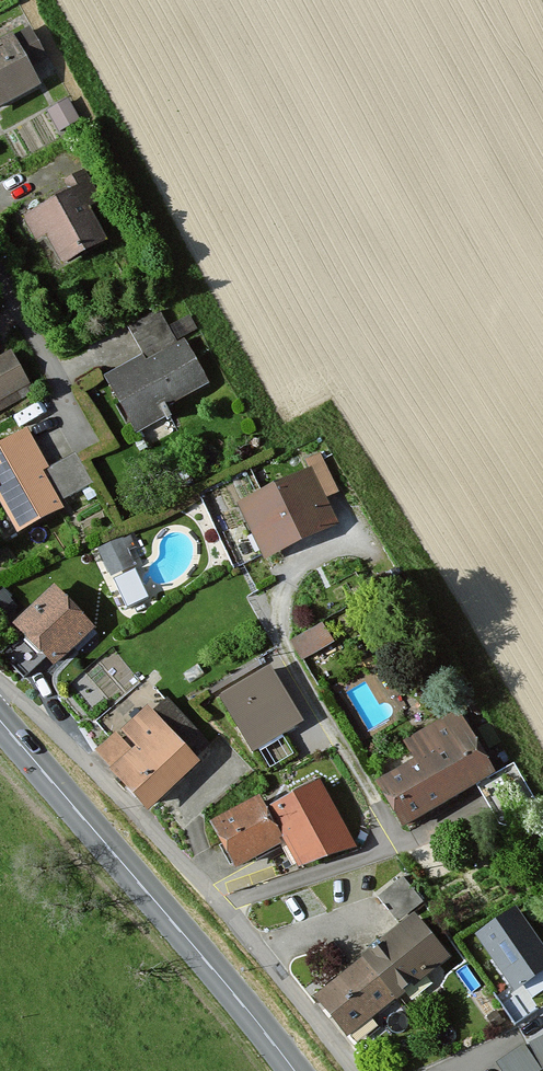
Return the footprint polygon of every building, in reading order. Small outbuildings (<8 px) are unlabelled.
[(27,35),(0,49),(0,111),(39,90),(27,68),(41,60),(27,35)] [(65,107),(48,117),(57,134),(75,125),(65,107)] [(67,195),(22,220),(35,243),(47,236),(64,266),(101,246),(79,206),(96,196),(83,174),(62,186),(67,195)] [(144,359),(105,382),(134,433),(207,391),(161,311),(127,330),(144,359)] [(0,360),(0,408),(31,389),(10,354),(0,360)] [(0,450),(0,514),(14,539),(97,492),(76,455),(47,472),(26,435),(0,450)] [(306,474),(236,508),(265,567),(340,530),(327,504),(338,498),(318,456),(301,465),(306,474)] [(126,540),(97,555),(111,582),(140,568),(126,540)] [(59,592),(17,627),(54,669),(95,634),(59,592)] [(2,618),(16,606),(5,593),(0,597),(0,616),(2,618)] [(321,630),(294,645),(304,663),(331,648),(321,630)] [(271,672),(220,702),(252,757),(303,727),(271,672)] [(149,708),(99,755),(154,814),(204,766),(149,708)] [(379,788),(404,830),(494,775),(456,713),(402,746),(415,766),(379,788)] [(320,787),(272,813),(306,874),(353,848),(320,787)] [(262,800),(214,826),(238,872),(287,846),(262,800)] [(403,882),(377,901),(395,925),(420,906),(403,882)] [(517,905),(478,931),(517,987),(542,970),(542,942),(517,905)] [(419,920),(365,962),(396,1002),(450,960),(419,920)] [(360,966),(317,1002),(349,1040),(392,1004),(360,966)] [(534,1037),(542,1064),(542,1033),(534,1037)] [(510,1070),(537,1070),(542,1066),(542,1061),(527,1039),(500,1058),(510,1070)]
